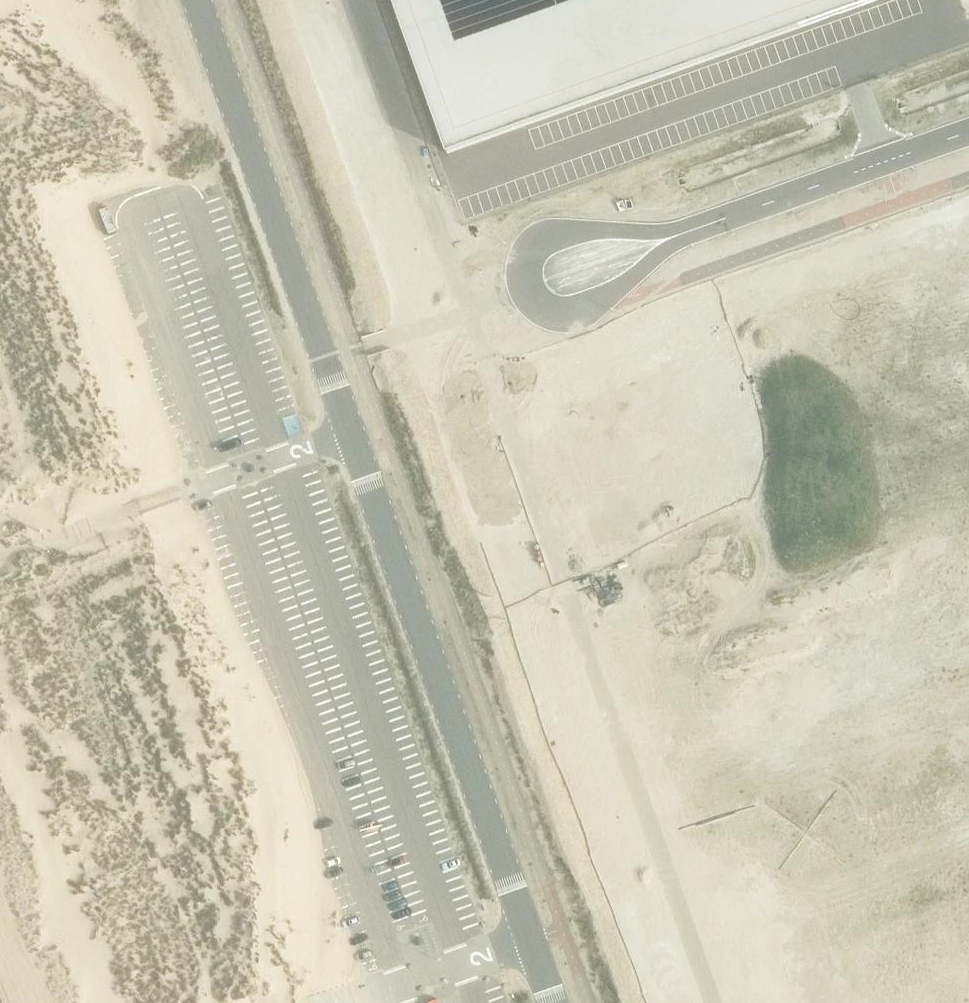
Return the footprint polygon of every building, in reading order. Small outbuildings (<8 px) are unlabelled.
[(448,154),(880,0),(393,0),(448,154)] [(258,425),(241,432),(245,440),(262,433),(258,425)] [(661,436),(624,445),(640,509),(677,500),(661,436)] [(566,455),(587,449),(585,441),(564,446),(566,455)]
